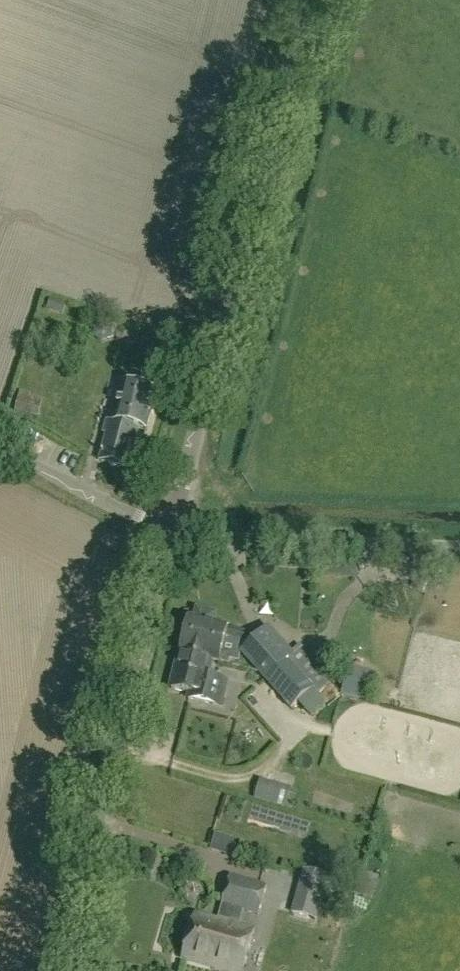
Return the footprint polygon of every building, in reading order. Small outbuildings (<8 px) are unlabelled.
[(174,344),(157,339),(155,346),(172,352),(174,344)] [(125,382),(114,420),(107,418),(103,431),(106,432),(98,459),(126,467),(138,428),(146,431),(158,392),(125,382)] [(37,417),(41,401),(29,398),(31,393),(19,390),(18,395),(14,411),(37,417)] [(60,448),(58,458),(73,460),(75,450),(60,448)] [(180,653),(211,661),(211,660),(219,662),(230,663),(232,655),(240,657),(241,651),(291,709),(314,689),(264,632),(249,644),(225,627),(214,624),(217,614),(196,609),(194,619),(189,617),(180,653)] [(207,677),(211,661),(180,653),(171,688),(189,693),(188,699),(220,707),(226,682),(207,677)] [(345,681),(342,694),(343,695),(370,702),(373,688),(345,681)] [(278,787),(272,805),(286,809),(291,791),(278,787)] [(303,870),(291,913),(317,920),(329,877),(303,870)] [(184,959),(227,970),(243,970),(255,930),(230,923),(235,908),(259,915),(267,886),(231,876),(218,920),(196,914),(184,959)]
